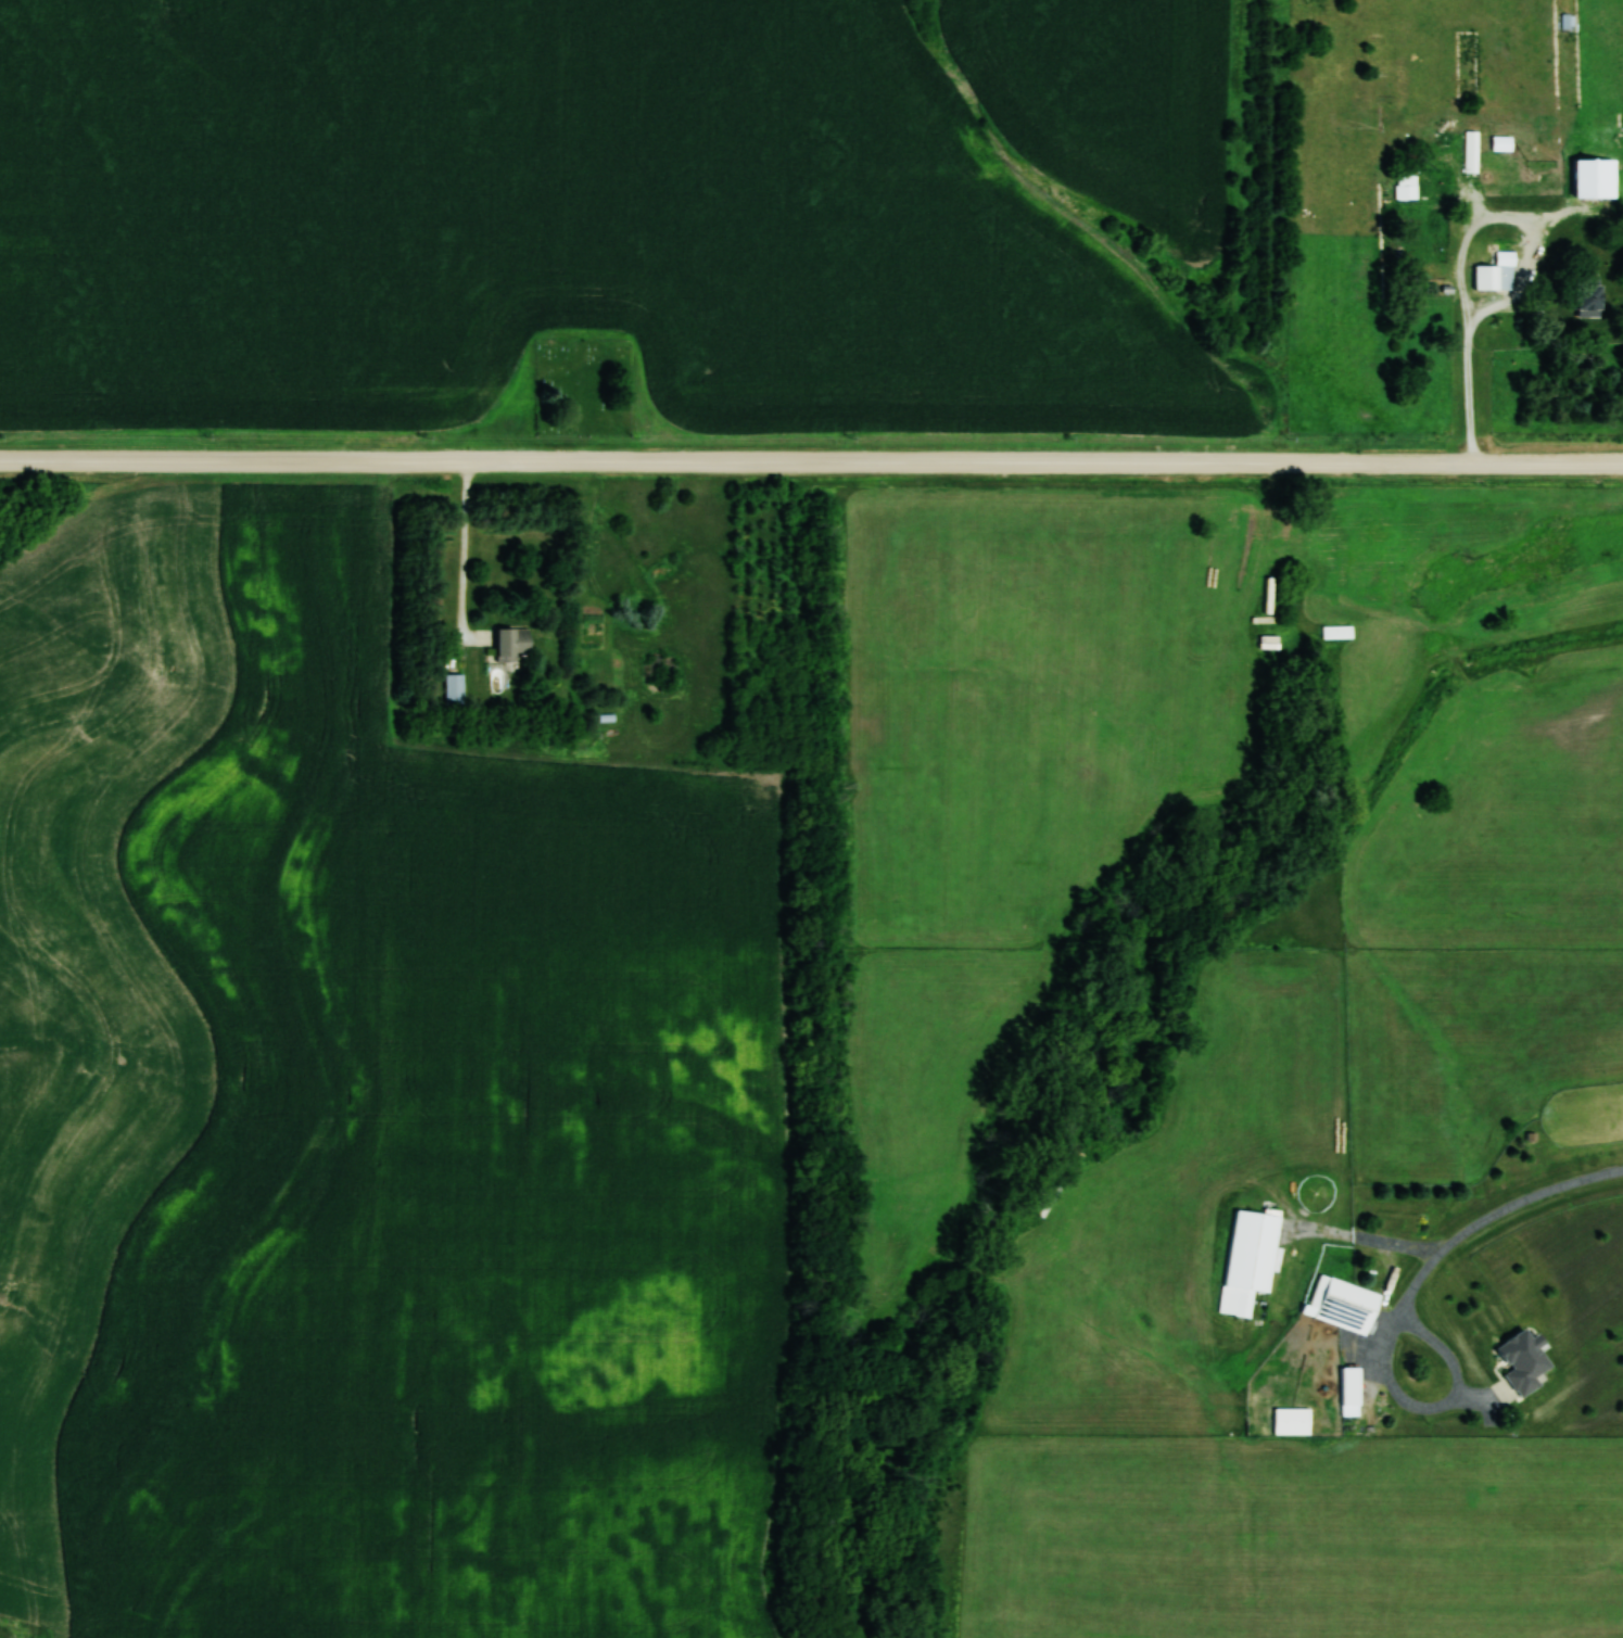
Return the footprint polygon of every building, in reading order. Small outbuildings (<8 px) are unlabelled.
[(1561,31),(1574,31),(1574,13),(1561,13),(1561,31)] [(1478,131),(1464,131),(1464,173),(1478,173),(1478,131)] [(1574,160),(1574,197),(1614,197),(1614,160),(1574,160)] [(1417,199),(1417,174),(1396,174),(1396,199),(1417,199)] [(1475,265),(1475,290),(1514,290),(1514,250),(1496,250),(1496,265),(1475,265)] [(1600,273),(1562,274),(1563,310),(1601,309),(1600,273)] [(1352,625),(1322,625),(1322,639),(1352,639),(1352,625)] [(515,660),(515,652),(528,652),(528,628),(496,628),(496,660),(515,660)] [(444,705),(463,705),(463,674),(444,674),(444,705)] [(1225,1286),(1270,1291),(1280,1209),(1264,1207),(1264,1211),(1234,1208),(1225,1286)] [(1368,1334),(1380,1291),(1316,1273),(1304,1316),(1368,1334)] [(1496,1345),(1511,1370),(1505,1373),(1518,1397),(1541,1384),(1535,1376),(1551,1367),(1539,1347),(1545,1343),(1539,1332),(1531,1337),(1526,1328),(1496,1345)] [(1360,1406),(1360,1366),(1341,1366),(1341,1406),(1360,1406)] [(1309,1407),(1273,1407),(1273,1434),(1309,1434),(1309,1407)]
